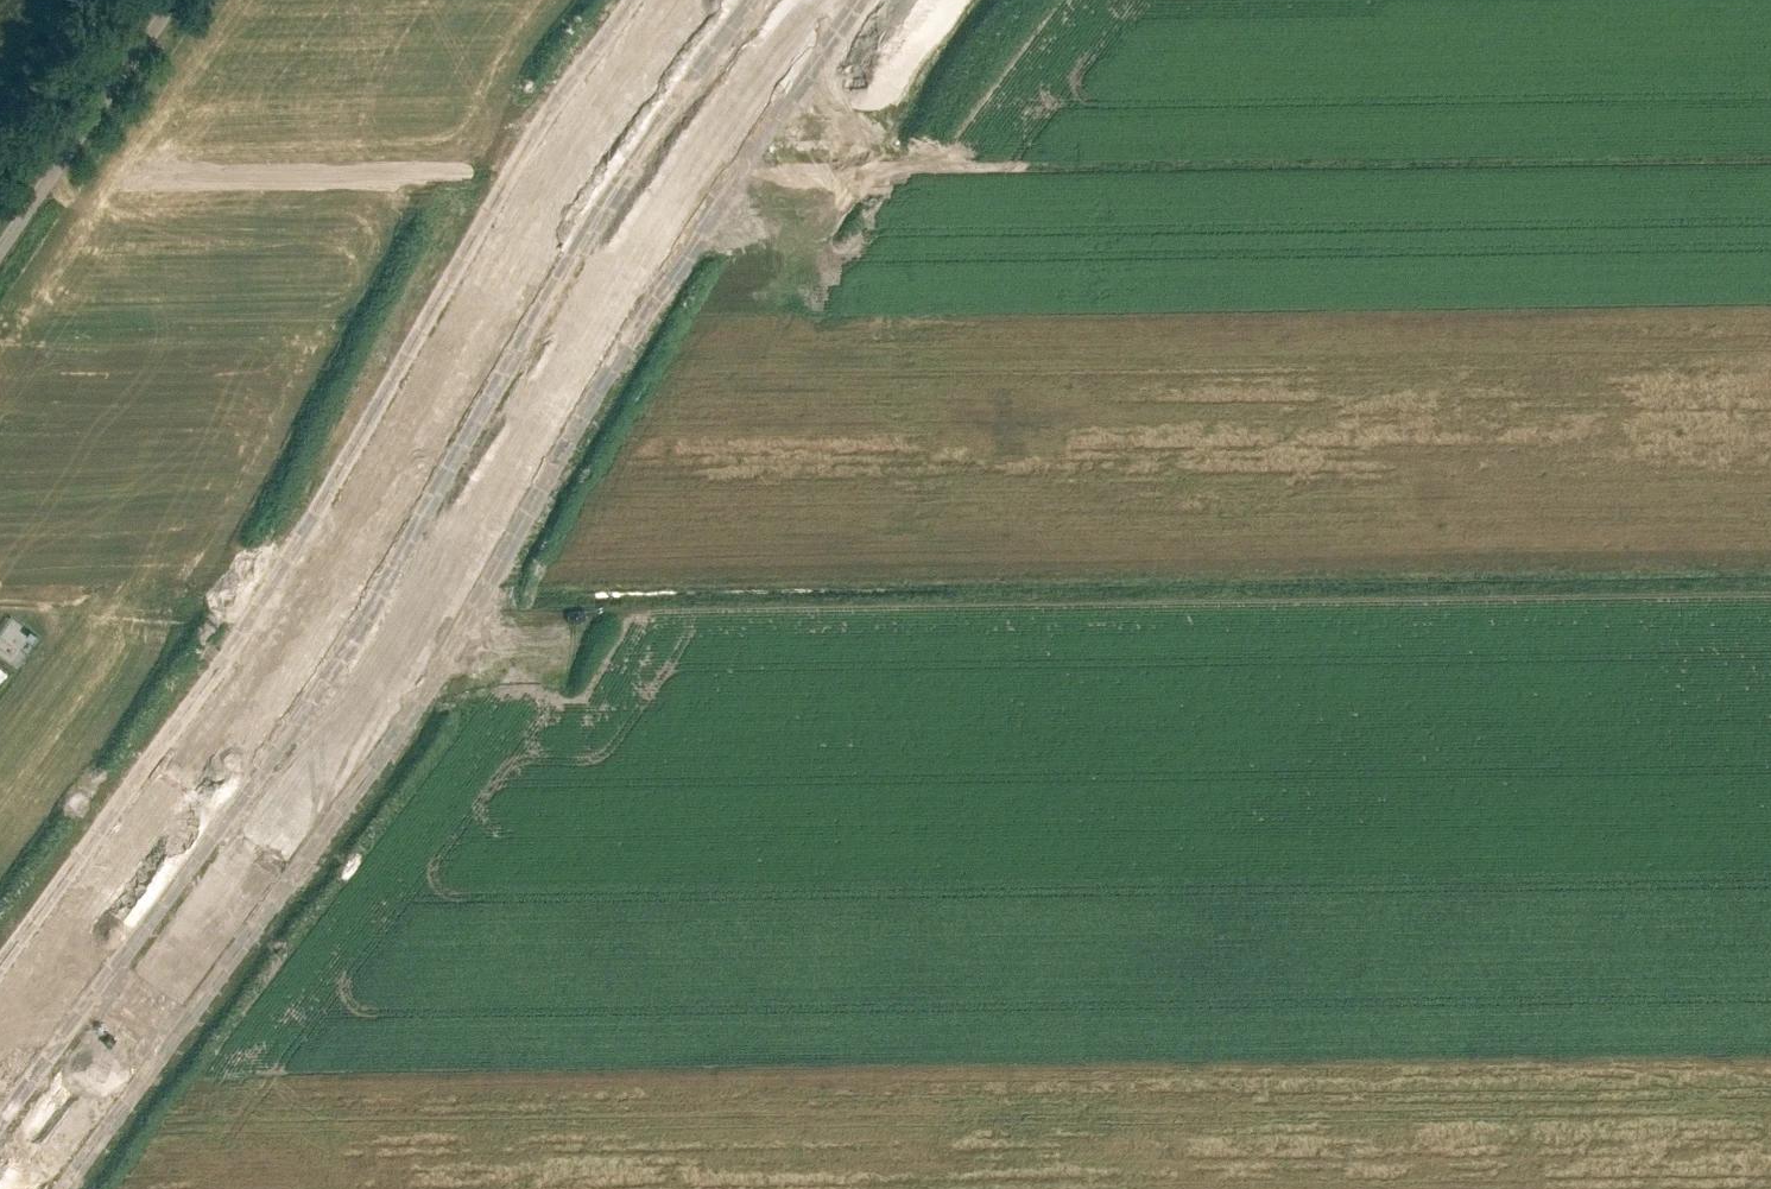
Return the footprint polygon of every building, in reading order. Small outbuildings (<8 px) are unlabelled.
[(3,632),(0,644),(0,649),(27,655),(30,638),(3,632)]
